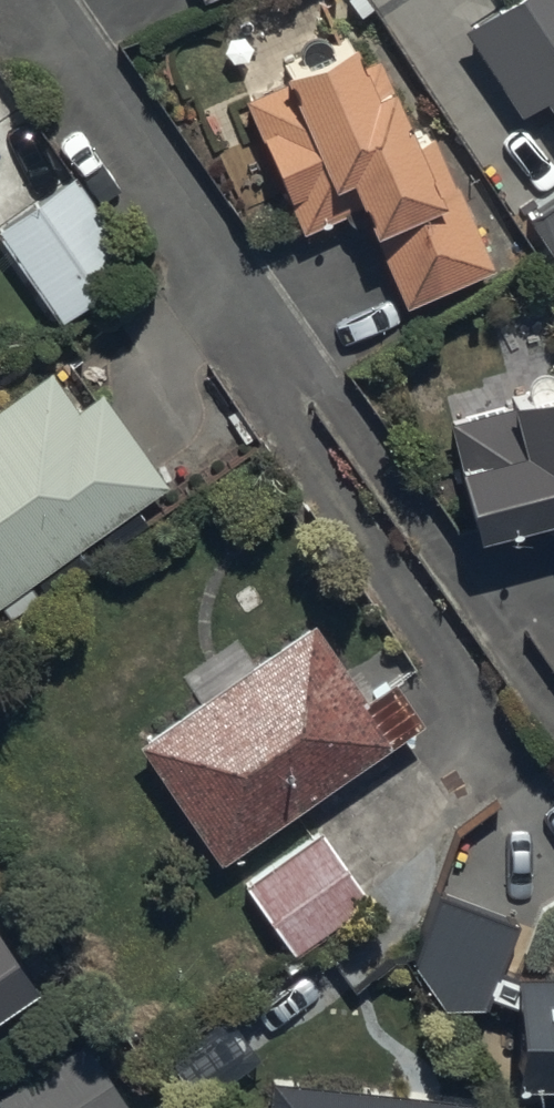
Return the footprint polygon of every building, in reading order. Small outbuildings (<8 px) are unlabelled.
[(544,102),(553,117),(553,0),(518,0),(470,32),(525,114),(544,102)] [(302,234),(364,208),(405,308),(492,273),(434,132),(414,140),(376,46),(247,99),(302,234)] [(60,326),(138,275),(73,176),(0,224),(0,235),(60,326)] [(528,219),(553,259),(553,202),(528,219)] [(164,487),(98,395),(77,410),(52,376),(0,413),(0,604),(164,487)] [(536,403),(451,423),(479,541),(553,524),(553,399),(536,403)] [(136,751),(220,868),(397,741),(313,624),(136,751)] [(319,832),(245,886),(296,957),(371,904),(319,832)] [(518,980),(501,974),(520,925),(439,896),(415,967),(446,1014),(487,1012),(492,1000),(518,1009),(520,1093),(553,1093),(553,980),(518,980)] [(36,995),(0,944),(0,1021),(36,995)] [(84,1040),(0,1100),(0,1107),(133,1107),(84,1040)] [(295,1089),(293,1107),(482,1107),(295,1089)]
